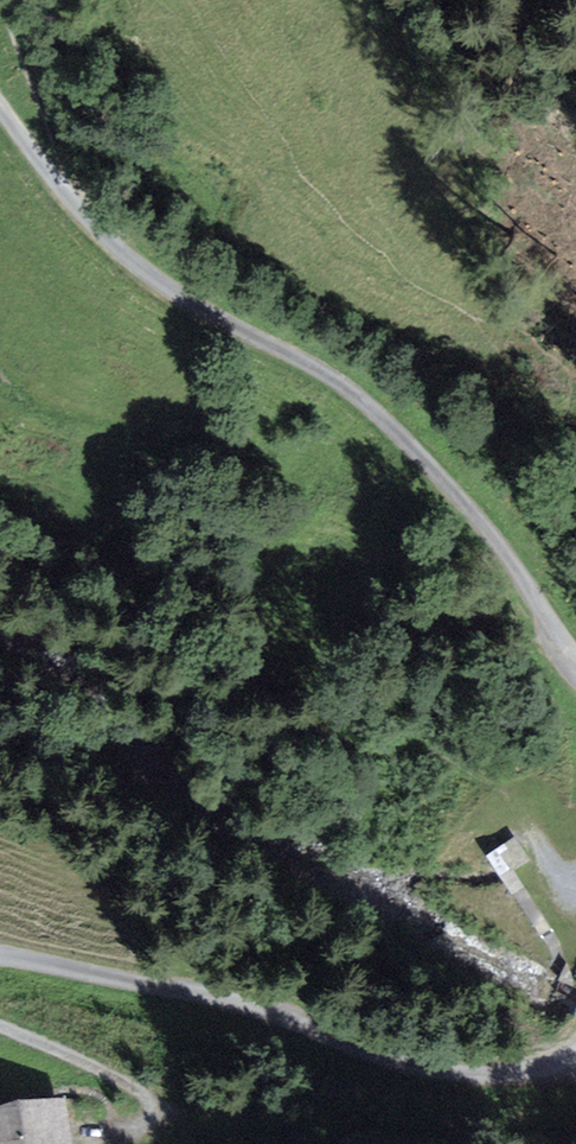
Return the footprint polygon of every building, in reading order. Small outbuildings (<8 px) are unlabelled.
[(508,892),(525,882),(514,864),(529,855),(516,831),(485,848),(508,892)] [(0,1111),(0,1143),(70,1143),(61,1099),(0,1111)]
